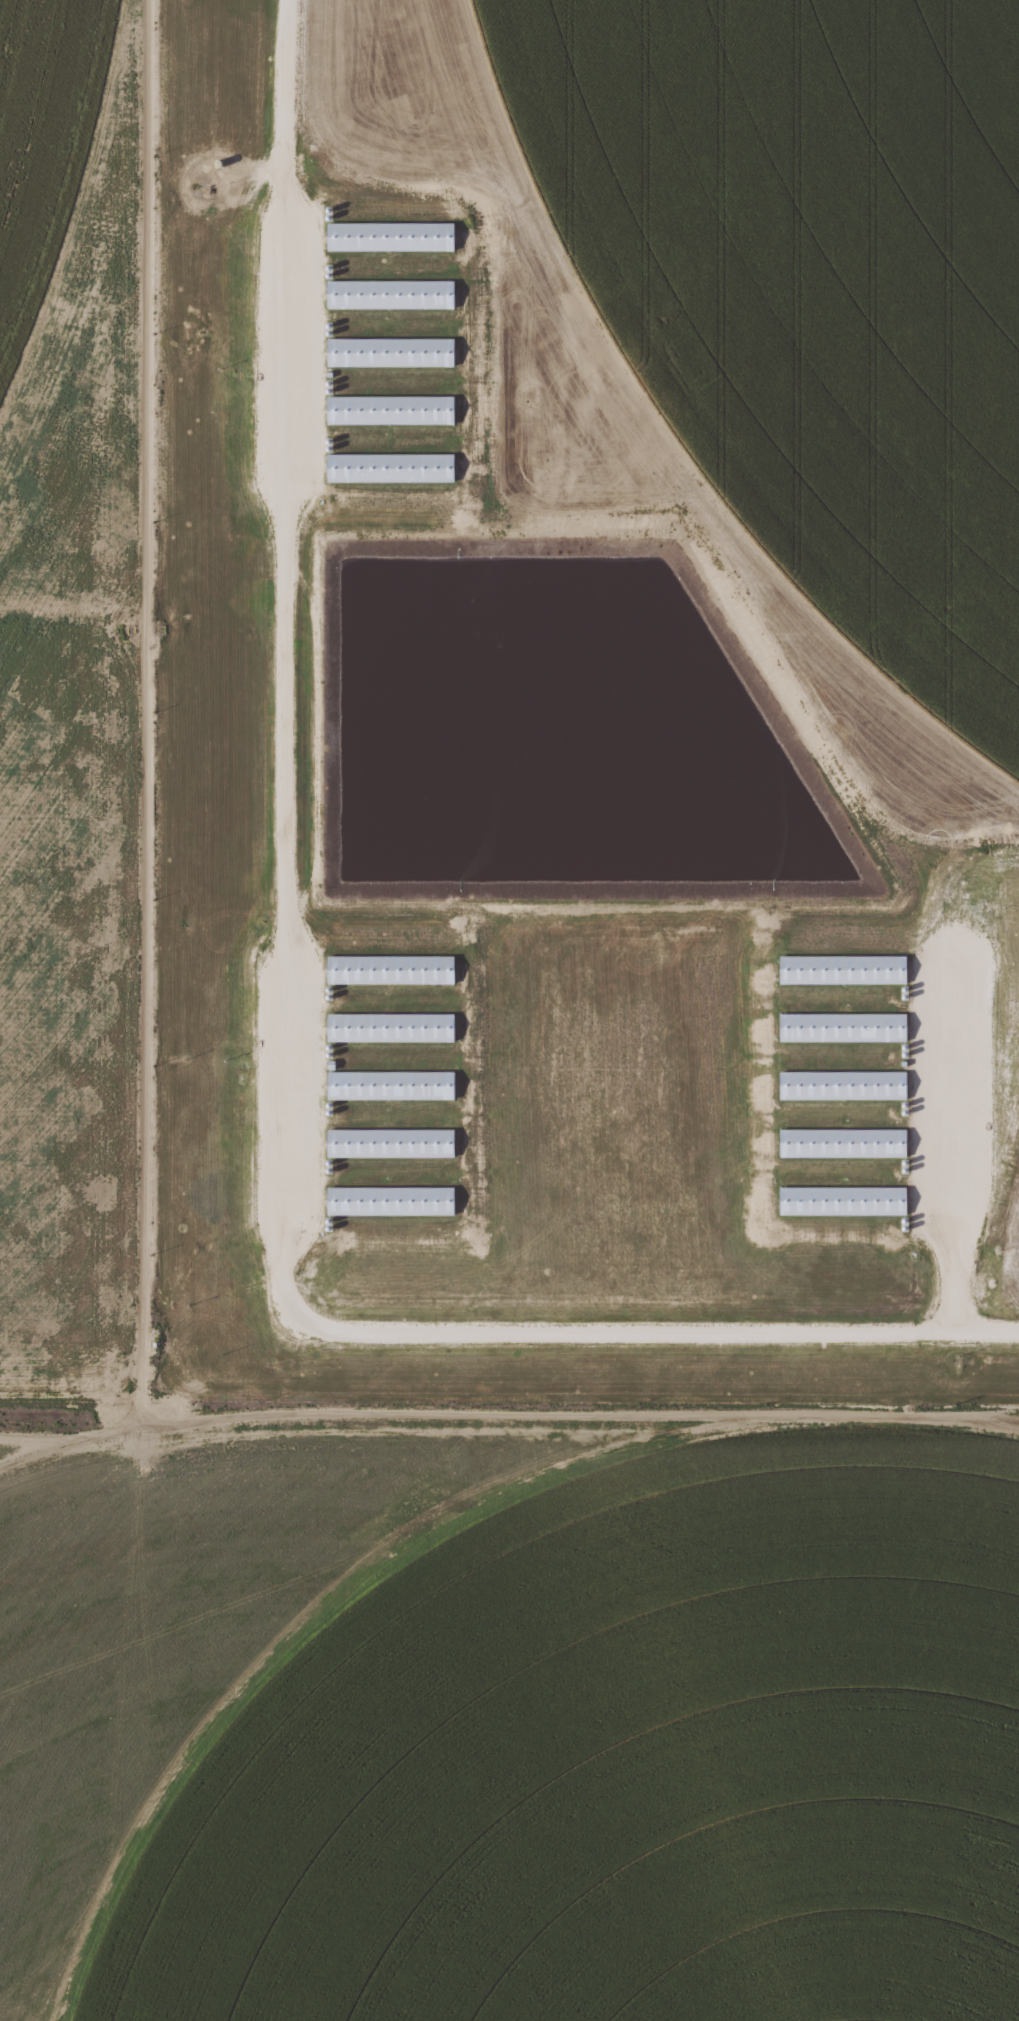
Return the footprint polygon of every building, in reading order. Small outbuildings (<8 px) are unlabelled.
[(325,250),(452,251),(453,223),(326,223),(325,250)] [(453,309),(453,282),(325,281),(325,308),(453,309)] [(325,366),(452,368),(452,339),(325,338),(325,366)] [(452,397),(326,396),(325,424),(452,425),(452,397)] [(452,454),(325,455),(325,483),(452,482),(452,454)] [(453,984),(452,955),(325,956),(326,984),(453,984)] [(778,983),(905,984),(905,956),(778,955),(778,983)] [(778,1015),(778,1042),(905,1041),(905,1013),(778,1015)] [(325,1073),(326,1101),(453,1099),(452,1071),(325,1073)] [(778,1072),(778,1100),(905,1099),(905,1071),(778,1072)] [(453,1129),(325,1130),(325,1158),(453,1157),(453,1129)] [(778,1130),(778,1158),(905,1157),(905,1129),(778,1130)] [(905,1187),(778,1188),(778,1216),(905,1215),(905,1187)]
